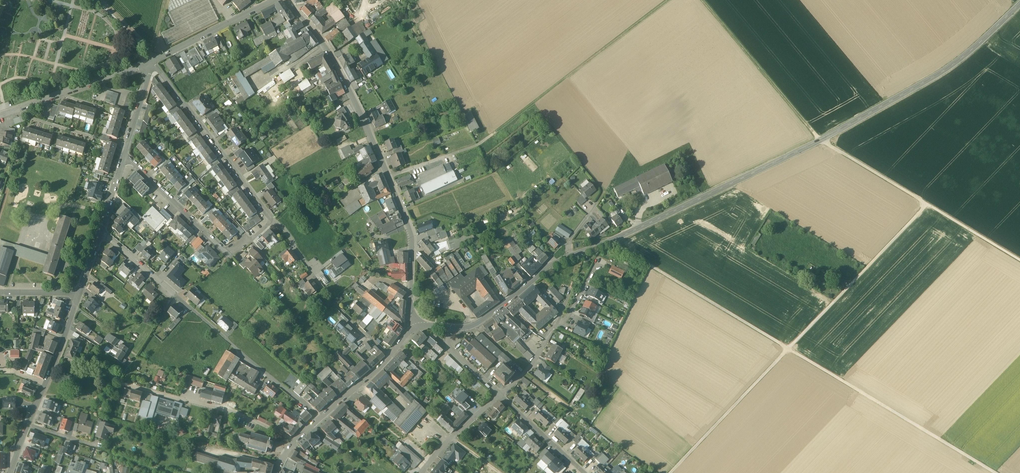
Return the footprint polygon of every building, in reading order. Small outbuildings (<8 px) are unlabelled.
[(168,13),(175,27),(162,34),(167,45),(219,20),(209,0),(194,0),(168,13)] [(168,13),(194,0),(171,0),(168,13)] [(240,0),(237,0),(233,3),(240,12),(251,3),(249,0),(242,0),(240,1),(240,0)] [(288,11),(282,2),(276,6),(275,6),(277,10),(281,16),(283,15),(288,11)] [(325,10),(324,10),(326,13),(332,19),(337,24),(344,18),(331,3),(325,10)] [(275,5),(261,12),(263,17),(277,10),(275,6),(276,6),(275,5)] [(313,11),(307,5),(306,6),(301,10),(309,18),(314,13),(314,12),(313,11)] [(323,8),(316,14),(316,15),(319,18),(326,13),(324,10),(325,10),(323,8)] [(294,19),(289,11),(288,11),(283,15),(288,23),(294,19)] [(316,15),(310,20),(316,27),(323,22),(319,18),(316,15)] [(283,19),(275,24),(274,23),(271,25),(274,29),(277,27),(285,22),(283,19)] [(325,25),(323,22),(316,27),(322,34),(337,24),(332,19),(325,25)] [(360,22),(351,28),(358,37),(363,34),(366,32),(360,22)] [(246,23),(234,29),(238,37),(241,35),(243,38),(248,35),(246,33),(250,30),(246,23)] [(271,25),(270,23),(260,28),(264,34),(265,37),(275,32),(274,29),(271,25)] [(301,23),(291,28),(294,31),(303,26),(301,23)] [(351,28),(343,33),(347,39),(349,43),(356,39),(358,37),(351,28)] [(337,30),(325,38),(329,44),(332,42),(333,41),(341,35),(337,30)] [(298,40),(294,31),(290,34),(292,38),(294,42),(298,40)] [(275,32),(265,37),(268,41),(277,35),(275,32)] [(315,40),(309,32),(301,38),(306,45),(309,43),(310,43),(311,43),(315,40)] [(358,37),(356,39),(361,47),(368,42),(363,34),(358,37)] [(265,42),(262,36),(252,41),(255,48),(265,42)] [(214,38),(209,41),(213,49),(218,46),(217,44),(216,42),(214,38)] [(288,45),(283,48),(287,55),(306,45),(301,38),(298,40),(294,42),(288,45)] [(209,41),(204,43),(206,47),(208,51),(213,49),(209,41)] [(375,41),(369,44),(376,54),(382,63),(387,60),(375,41)] [(335,47),(332,49),(334,53),(344,46),(342,42),(335,47)] [(369,44),(368,42),(361,47),(369,59),(376,54),(369,44)] [(306,45),(287,55),(289,59),(291,64),(298,60),(314,47),(311,43),(310,43),(309,43),(306,45)] [(283,48),(269,56),(271,59),(276,67),(289,59),(287,55),(283,48)] [(195,49),(185,55),(184,52),(180,55),(182,58),(185,63),(183,65),(184,68),(186,71),(189,69),(189,68),(192,66),(198,63),(198,64),(199,63),(198,63),(202,61),(199,56),(198,53),(195,49)] [(369,59),(366,61),(372,70),(374,69),(383,63),(382,63),(376,54),(369,59)] [(324,55),(315,60),(319,66),(322,64),(328,61),(324,55)] [(344,58),(338,60),(344,70),(348,67),(347,66),(354,62),(349,55),(344,58)] [(269,56),(241,73),(243,78),(263,66),(263,65),(271,59),(269,56)] [(174,58),(170,61),(170,62),(166,64),(173,75),(177,73),(177,71),(181,69),(181,70),(182,70),(176,61),(174,58)] [(179,59),(176,61),(182,70),(184,68),(183,65),(179,59)] [(271,59),(263,65),(263,66),(267,72),(276,67),(271,59)] [(315,60),(308,63),(312,70),(315,68),(319,66),(315,60)] [(334,71),(328,61),(322,64),(326,71),(319,76),(321,79),(334,71)] [(366,61),(358,66),(358,67),(360,70),(364,76),(372,70),(366,61)] [(348,67),(344,70),(351,83),(355,81),(358,79),(354,73),(353,70),(350,72),(348,67)] [(241,73),(239,71),(230,76),(242,96),(245,101),(250,97),(254,95),(243,78),(241,73)] [(288,71),(279,76),(285,84),(293,78),(288,71)] [(334,72),(326,76),(328,79),(332,77),(334,83),(338,81),(334,72)] [(262,93),(277,82),(275,79),(260,90),(262,93)] [(307,80),(298,86),(299,87),(302,91),(308,87),(311,86),(307,80)] [(343,90),(339,82),(331,87),(334,94),(337,92),(343,90)] [(155,88),(154,89),(158,94),(164,90),(160,84),(155,88)] [(164,90),(158,94),(162,100),(168,95),(164,90)] [(330,96),(327,97),(331,104),(337,100),(336,98),(334,94),(330,96)] [(168,95),(162,100),(166,105),(172,100),(168,95)] [(245,101),(242,96),(235,100),(238,105),(245,101)] [(207,103),(203,97),(202,98),(195,103),(194,104),(198,110),(207,103)] [(172,100),(166,105),(170,110),(176,106),(172,100)] [(390,100),(383,104),(388,114),(395,110),(390,100)] [(69,105),(62,103),(59,112),(66,114),(69,105)] [(212,109),(207,103),(198,110),(203,116),(204,115),(212,110),(212,109)] [(76,107),(69,105),(66,114),(73,116),(73,114),(76,107)] [(83,107),(76,105),(76,107),(73,114),(80,117),(83,107)] [(90,109),(83,107),(80,117),(87,119),(90,109)] [(343,108),(338,111),(341,116),(343,115),(345,118),(346,117),(348,115),(343,108)] [(96,111),(90,109),(87,119),(94,121),(96,111)] [(123,111),(115,109),(113,116),(123,119),(125,112),(123,111)] [(470,110),(462,114),(472,133),(479,129),(470,110)] [(180,111),(174,116),(178,121),(184,116),(184,115),(183,113),(182,114),(180,111)] [(228,130),(214,111),(213,112),(213,113),(214,115),(210,118),(208,116),(206,117),(205,119),(206,121),(217,135),(223,130),(225,132),(228,130)] [(345,118),(343,115),(341,116),(338,118),(339,119),(336,121),(335,124),(334,125),(336,128),(341,129),(343,128),(345,131),(352,127),(346,117),(345,118)] [(373,115),(370,116),(375,128),(386,124),(382,116),(380,117),(375,119),(374,115),(373,115)] [(123,119),(113,116),(111,122),(121,126),(123,119)] [(184,116),(178,121),(182,127),(188,122),(184,116)] [(121,126),(111,122),(109,129),(119,132),(121,126)] [(188,122),(182,127),(186,132),(192,127),(188,122)] [(186,132),(190,137),(190,138),(197,133),(197,132),(193,127),(192,127),(186,132)] [(236,128),(227,135),(231,140),(240,134),(236,128)] [(33,131),(26,129),(23,138),(30,140),(33,131)] [(119,132),(109,129),(107,136),(110,137),(117,139),(119,132)] [(39,133),(33,131),(30,140),(36,142),(39,133)] [(46,135),(39,133),(36,142),(43,144),(46,135)] [(197,133),(190,138),(190,137),(187,139),(189,142),(191,141),(198,135),(197,133)] [(240,134),(231,140),(235,145),(237,148),(237,147),(245,141),(243,139),(245,138),(241,133),(240,134)] [(53,137),(46,135),(43,144),(50,146),(53,137)] [(345,136),(337,140),(338,144),(347,139),(345,136)] [(66,139),(59,137),(56,146),(63,148),(66,139)] [(193,143),(192,144),(196,149),(195,149),(196,150),(198,148),(204,143),(205,143),(204,142),(204,143),(200,138),(201,138),(201,137),(200,138),(193,143)] [(73,141),(66,139),(63,148),(70,150),(73,141)] [(393,140),(385,143),(389,153),(392,151),(397,149),(396,148),(393,140)] [(79,143),(73,141),(70,150),(76,152),(79,143)] [(112,144),(107,142),(105,148),(115,151),(117,145),(112,144)] [(148,147),(144,142),(138,147),(138,148),(138,147),(141,150),(140,150),(142,152),(148,147)] [(86,145),(79,143),(76,152),(83,154),(86,145)] [(204,143),(198,148),(202,154),(208,149),(204,143)] [(235,145),(230,149),(234,154),(239,150),(237,147),(237,148),(235,145)] [(362,146),(361,147),(360,145),(358,146),(359,148),(354,150),(353,149),(351,150),(349,145),(341,149),(346,159),(352,156),(359,152),(364,150),(362,146)] [(148,147),(142,152),(142,153),(143,152),(145,155),(147,157),(153,152),(148,147)] [(364,150),(359,152),(364,161),(370,157),(373,155),(370,147),(364,150)] [(115,151),(105,148),(104,154),(114,157),(115,151)] [(208,149),(202,154),(206,159),(212,154),(208,149)] [(239,150),(234,154),(237,158),(244,153),(241,149),(239,150)] [(239,157),(244,162),(253,155),(249,150),(239,157)] [(2,151),(1,153),(0,156),(0,160),(6,163),(10,154),(7,153),(2,151)] [(157,157),(153,152),(147,157),(147,158),(147,157),(149,160),(151,162),(157,157)] [(114,157),(104,154),(102,160),(112,163),(114,157)] [(212,154),(206,159),(210,164),(216,160),(212,154)] [(244,162),(248,168),(253,164),(258,161),(253,155),(244,162)] [(364,161),(359,164),(362,169),(369,165),(376,161),(373,155),(370,157),(364,161)] [(394,157),(391,159),(393,165),(392,165),(394,169),(404,165),(401,156),(401,155),(394,157)] [(162,162),(157,157),(151,162),(151,163),(152,162),(154,165),(156,167),(157,166),(161,163),(162,162)] [(112,163),(102,160),(100,165),(110,168),(112,163)] [(210,164),(209,165),(212,168),(218,162),(216,160),(210,164)] [(255,167),(253,164),(248,168),(246,170),(248,173),(255,167)] [(449,164),(443,167),(447,174),(452,172),(449,164)] [(110,168),(100,165),(98,171),(104,173),(108,174),(110,168)] [(168,165),(166,167),(162,171),(165,173),(164,174),(166,176),(172,170),(168,165)] [(213,170),(213,171),(217,176),(224,170),(220,165),(213,170)] [(265,168),(263,165),(256,170),(256,171),(252,174),(255,178),(259,175),(265,184),(274,177),(271,174),(270,174),(265,168)] [(362,169),(356,173),(358,177),(359,177),(361,179),(365,177),(366,178),(372,174),(370,172),(373,170),(369,165),(362,169)] [(442,165),(418,177),(420,181),(422,186),(447,174),(443,167),(442,165)] [(664,165),(614,189),(618,198),(635,189),(636,193),(641,190),(644,195),(672,182),(664,165)] [(208,169),(198,177),(200,178),(204,175),(209,171),(208,169)] [(172,170),(166,176),(167,176),(169,178),(169,179),(171,181),(177,175),(173,171),(172,170)] [(224,170),(217,176),(221,182),(229,176),(224,170)] [(136,174),(135,172),(128,179),(136,187),(140,182),(144,186),(147,183),(137,173),(136,174)] [(422,186),(421,186),(425,195),(457,181),(453,172),(422,186)] [(382,174),(375,177),(376,182),(377,182),(384,179),(382,174)] [(177,175),(171,181),(174,183),(173,184),(175,186),(181,180),(177,175)] [(410,175),(395,181),(398,188),(413,183),(410,175)] [(190,176),(184,182),(186,185),(192,179),(190,176)] [(229,176),(221,182),(225,187),(226,186),(233,181),(229,176)] [(192,179),(186,185),(181,190),(183,192),(188,187),(195,181),(192,179)] [(388,188),(384,179),(377,182),(378,185),(381,191),(385,190),(388,188)] [(184,182),(181,180),(175,186),(176,186),(179,189),(178,189),(180,191),(181,190),(186,185),(184,182)] [(233,181),(226,186),(230,191),(237,187),(233,181)] [(136,187),(134,189),(142,197),(149,190),(144,186),(140,182),(136,187)] [(368,183),(359,188),(362,196),(372,191),(371,189),(369,185),(368,183)] [(89,190),(100,193),(102,187),(93,185),(91,184),(89,190)] [(418,184),(406,189),(408,192),(413,190),(419,187),(418,184)] [(590,184),(579,192),(581,195),(582,196),(585,199),(587,197),(595,191),(590,184)] [(230,191),(229,192),(227,193),(230,196),(239,189),(237,187),(230,191)] [(190,190),(186,194),(186,195),(186,194),(188,197),(190,199),(196,194),(192,189),(190,190)] [(239,189),(230,196),(232,199),(233,198),(233,197),(241,192),(239,189)] [(270,191),(264,196),(268,201),(272,207),(277,204),(276,203),(279,200),(280,201),(272,190),(270,191)] [(408,192),(404,194),(408,204),(416,200),(413,194),(415,193),(413,190),(408,192)] [(101,201),(103,194),(100,193),(91,191),(89,197),(92,198),(100,201),(101,201)] [(372,191),(362,196),(364,199),(366,205),(376,201),(375,198),(372,191)] [(241,192),(233,197),(233,198),(237,203),(245,197),(241,192)] [(386,193),(375,198),(376,201),(383,198),(391,194),(390,192),(386,193)] [(201,199),(196,194),(190,199),(191,199),(193,202),(195,204),(201,199)] [(581,195),(576,201),(580,206),(587,201),(585,199),(582,196),(581,195)] [(245,197),(237,203),(241,208),(249,202),(245,197)] [(201,199),(195,204),(198,207),(199,209),(205,203),(201,199)] [(364,199),(358,202),(362,207),(366,205),(364,199)] [(393,199),(386,201),(390,211),(393,209),(394,210),(394,211),(395,213),(398,211),(393,199)] [(249,202),(241,208),(245,214),(253,208),(249,202)] [(357,202),(346,211),(350,216),(362,207),(357,202)] [(210,208),(205,203),(199,209),(200,209),(202,212),(204,214),(205,213),(209,209),(210,209),(210,208)] [(131,214),(127,210),(123,207),(116,215),(119,218),(126,224),(129,222),(131,219),(130,218),(133,216),(134,216),(131,214)] [(159,213),(152,207),(146,214),(150,219),(159,227),(165,219),(159,213)] [(257,213),(253,208),(245,214),(249,219),(256,214),(257,213)] [(163,209),(159,213),(165,219),(168,222),(171,219),(172,217),(163,209)] [(142,218),(134,210),(131,214),(134,216),(139,221),(142,218)] [(397,220),(394,222),(396,228),(404,225),(398,211),(395,213),(397,218),(396,218),(397,220)] [(214,213),(210,218),(213,220),(212,221),(214,223),(220,217),(220,216),(216,212),(214,213)] [(383,212),(377,215),(379,219),(380,220),(386,217),(384,214),(383,212)] [(387,212),(384,214),(386,217),(390,222),(393,221),(388,212),(387,212)] [(150,219),(146,214),(142,218),(147,223),(150,219)] [(249,219),(248,220),(250,222),(256,218),(258,216),(256,214),(249,219)] [(617,215),(611,220),(617,227),(622,222),(617,215)] [(134,216),(133,216),(130,218),(131,219),(129,222),(134,227),(139,221),(134,216)] [(46,265),(43,273),(54,277),(71,220),(61,217),(49,256),(46,265)] [(186,225),(178,217),(173,221),(170,225),(173,228),(175,226),(180,231),(186,225)] [(220,217),(214,223),(215,223),(217,225),(217,226),(219,228),(225,222),(220,217)] [(126,224),(119,218),(115,223),(116,224),(112,228),(119,234),(123,230),(122,229),(126,224)] [(159,227),(150,219),(147,223),(155,231),(157,228),(159,227)] [(159,227),(157,228),(160,230),(166,224),(168,222),(165,219),(159,227)] [(602,219),(596,224),(602,231),(608,226),(602,219)] [(225,222),(219,228),(222,230),(221,231),(223,233),(229,227),(225,222)] [(393,222),(383,226),(381,222),(376,226),(378,229),(380,228),(383,235),(396,229),(396,228),(394,222),(393,222)] [(429,222),(417,226),(419,231),(420,231),(421,234),(426,232),(433,229),(431,225),(430,225),(429,222)] [(590,229),(591,230),(588,232),(587,232),(588,234),(590,237),(592,239),(596,236),(602,231),(596,224),(590,229)] [(195,233),(186,225),(180,231),(177,234),(181,237),(185,233),(189,238),(193,235),(195,233)] [(564,236),(567,237),(570,232),(560,225),(556,231),(557,231),(564,236)] [(236,235),(229,227),(223,233),(224,233),(226,235),(230,240),(236,235)] [(433,229),(426,232),(428,238),(436,234),(434,228),(433,229)] [(270,231),(263,237),(269,244),(273,241),(276,238),(270,231)] [(445,231),(436,235),(438,238),(438,240),(447,236),(445,231)] [(449,241),(447,242),(448,246),(454,244),(458,242),(470,239),(468,233),(454,239),(453,240),(449,241)] [(758,233),(751,244),(755,246),(761,235),(758,233)] [(554,238),(548,243),(555,249),(560,244),(557,241),(554,237),(554,238)] [(202,243),(198,238),(197,239),(192,244),(192,245),(196,249),(201,245),(202,243)] [(425,239),(419,244),(424,250),(430,245),(426,241),(425,239)] [(386,241),(375,243),(377,254),(388,251),(389,251),(386,241)] [(259,242),(256,244),(262,251),(264,248),(259,242)] [(445,242),(433,246),(431,247),(434,251),(433,252),(434,254),(439,252),(438,250),(446,246),(445,242)] [(0,243),(0,275),(6,277),(13,255),(15,248),(0,243)] [(139,243),(135,248),(140,252),(140,251),(144,247),(139,243)] [(49,256),(16,245),(15,248),(13,255),(24,258),(25,254),(37,257),(36,262),(46,265),(49,256)] [(430,245),(424,250),(429,256),(433,252),(434,251),(431,247),(430,245)] [(512,248),(509,250),(513,256),(515,255),(521,251),(516,245),(515,246),(512,248)] [(168,247),(159,257),(166,263),(175,253),(168,247)] [(216,255),(208,247),(205,249),(202,253),(210,261),(206,264),(210,268),(219,259),(216,255)] [(154,254),(147,248),(142,253),(141,255),(142,255),(142,254),(145,256),(144,257),(148,261),(150,259),(153,256),(154,254)] [(543,254),(538,248),(534,252),(538,256),(539,258),(543,254)] [(108,249),(104,255),(106,256),(111,260),(115,255),(116,255),(112,252),(108,249)] [(120,254),(115,249),(112,252),(116,255),(115,255),(118,257),(120,254)] [(259,257),(252,250),(249,253),(251,257),(248,261),(244,265),(246,267),(256,277),(259,273),(260,274),(261,274),(263,273),(263,272),(263,271),(263,269),(260,267),(260,266),(259,265),(263,261),(259,258),(259,257)] [(286,250),(279,255),(281,259),(283,257),(288,253),(286,250)] [(298,259),(292,250),(288,253),(283,257),(286,262),(289,260),(291,263),(293,262),(294,263),(296,263),(297,262),(298,260),(297,260),(298,259)] [(334,256),(337,259),(342,255),(344,254),(342,251),(334,256)] [(388,251),(377,254),(381,267),(389,265),(392,264),(395,264),(393,257),(390,258),(388,251)] [(210,261),(202,253),(201,254),(200,255),(206,261),(205,262),(206,264),(210,261)] [(408,254),(398,253),(399,264),(401,265),(407,264),(406,260),(407,260),(408,254)] [(434,268),(420,253),(417,253),(416,260),(429,273),(434,268)] [(37,257),(25,254),(24,258),(36,262),(37,257)] [(446,262),(439,267),(444,274),(438,279),(443,285),(447,282),(460,274),(464,271),(460,266),(453,255),(452,254),(444,260),(446,262)] [(455,254),(453,255),(460,266),(462,264),(457,256),(455,254)] [(539,258),(536,261),(542,266),(548,259),(543,254),(539,258)] [(337,259),(332,263),(335,267),(331,270),(336,277),(345,270),(350,266),(342,255),(337,259)] [(111,260),(106,256),(102,262),(103,263),(108,267),(110,268),(114,262),(111,260)] [(513,257),(508,260),(512,265),(513,265),(518,262),(517,261),(513,257)] [(243,259),(238,264),(244,269),(246,267),(244,265),(248,261),(243,259)] [(497,273),(488,259),(484,262),(494,280),(498,277),(495,273),(497,273)] [(527,261),(521,267),(523,270),(530,264),(527,261)] [(468,263),(464,266),(462,264),(460,266),(464,271),(470,267),(468,263)] [(125,267),(122,271),(128,276),(134,269),(127,264),(125,267)] [(175,268),(168,277),(180,288),(186,281),(178,274),(183,268),(179,265),(178,264),(175,268)] [(536,265),(533,267),(531,265),(525,272),(530,277),(539,268),(536,265)] [(481,266),(476,270),(482,279),(487,275),(481,266)] [(439,267),(433,272),(438,279),(444,274),(439,267)] [(613,267),(610,273),(620,278),(623,272),(613,267)] [(407,268),(401,268),(401,271),(400,271),(400,273),(400,279),(402,279),(402,282),(408,282),(407,268)] [(476,270),(460,283),(468,293),(476,286),(484,281),(482,279),(476,270)] [(510,270),(501,275),(506,282),(508,280),(514,276),(510,270)] [(520,271),(514,276),(518,281),(521,285),(527,280),(520,271)] [(438,279),(433,272),(429,275),(435,282),(438,279)] [(134,279),(132,282),(131,284),(139,291),(140,290),(137,287),(138,287),(143,281),(145,279),(139,274),(134,279)] [(460,274),(447,282),(452,289),(460,283),(465,279),(460,274)] [(487,275),(482,279),(484,281),(489,288),(495,283),(488,274),(487,275)] [(321,278),(326,285),(329,283),(324,275),(321,278)] [(506,282),(501,275),(498,277),(494,280),(505,297),(513,291),(506,282)] [(443,285),(438,279),(435,282),(438,286),(439,288),(443,285)] [(303,280),(297,284),(301,289),(305,286),(304,286),(306,284),(303,280)] [(306,284),(304,286),(305,286),(308,290),(305,292),(309,297),(312,294),(313,294),(315,295),(316,293),(317,292),(316,291),(319,289),(312,280),(306,284)] [(518,281),(512,286),(508,280),(506,282),(513,291),(521,285),(518,281)] [(143,281),(138,287),(137,287),(140,290),(145,284),(143,281)] [(484,281),(476,286),(484,297),(486,297),(492,292),(489,288),(484,281)] [(99,286),(95,283),(90,289),(93,291),(93,292),(94,293),(95,293),(98,295),(103,289),(99,286)] [(112,292),(101,283),(99,286),(103,289),(110,295),(112,292)] [(150,283),(142,293),(148,298),(147,298),(152,302),(158,296),(152,290),(154,287),(150,283)] [(468,293),(460,283),(452,289),(461,299),(464,296),(466,294),(467,293),(468,293)] [(400,289),(392,284),(388,290),(395,295),(395,296),(400,289)] [(366,292),(359,287),(359,286),(359,287),(356,291),(362,296),(366,292)] [(540,294),(533,286),(519,299),(525,306),(529,303),(536,297),(540,294)] [(202,298),(195,292),(197,290),(195,287),(188,294),(191,297),(189,299),(196,305),(202,298)] [(558,293),(553,287),(548,291),(559,303),(564,299),(559,293),(558,293)] [(406,294),(400,289),(395,296),(397,297),(401,300),(402,300),(403,298),(406,294)] [(598,300),(601,301),(604,295),(602,294),(594,290),(592,289),(589,296),(598,300)] [(371,291),(366,292),(362,296),(364,298),(371,304),(375,307),(382,313),(383,312),(388,306),(387,306),(384,303),(384,302),(374,294),(371,291)] [(492,292),(486,297),(487,299),(486,299),(488,302),(488,303),(486,305),(489,310),(500,302),(492,292)] [(551,306),(540,294),(536,297),(538,299),(537,300),(547,310),(551,306)] [(101,301),(94,295),(91,299),(98,305),(101,301)] [(91,299),(90,298),(84,306),(91,312),(93,309),(95,310),(99,305),(98,305),(91,299)] [(361,298),(358,302),(366,308),(367,309),(371,304),(364,298),(363,300),(361,298)] [(519,299),(506,310),(510,313),(513,317),(519,312),(525,306),(519,299)] [(0,301),(0,312),(8,312),(8,308),(9,308),(9,306),(8,306),(8,302),(5,302),(5,301),(0,301)] [(29,301),(23,301),(23,314),(34,314),(34,313),(35,313),(35,310),(35,303),(29,303),(29,301)] [(366,308),(358,302),(353,308),(360,315),(366,308)] [(589,303),(586,302),(583,308),(594,313),(597,307),(589,303)] [(400,308),(398,310),(392,305),(390,303),(387,306),(388,306),(398,314),(401,316),(401,308),(400,308)] [(175,304),(167,312),(175,320),(176,320),(178,318),(179,317),(180,316),(183,312),(175,304)] [(371,304),(367,309),(370,312),(375,307),(371,304)] [(475,311),(470,305),(467,307),(477,319),(489,310),(486,305),(485,304),(475,311)] [(54,313),(53,316),(54,317),(61,320),(63,315),(65,311),(63,310),(63,308),(57,306),(54,313)] [(398,314),(388,306),(383,312),(386,314),(389,317),(393,320),(394,321),(398,314)] [(525,306),(519,312),(531,324),(537,319),(525,306)] [(537,319),(531,324),(538,331),(558,313),(551,306),(547,310),(537,319)] [(382,313),(375,307),(370,312),(363,321),(367,325),(373,319),(378,323),(386,314),(383,312),(382,313)] [(594,313),(583,308),(580,314),(585,316),(591,319),(594,313)] [(505,309),(492,318),(495,322),(497,325),(506,318),(505,317),(510,313),(506,310),(505,309)] [(513,317),(510,313),(505,317),(506,318),(508,320),(506,323),(515,331),(522,325),(513,317)] [(342,315),(339,319),(341,321),(346,325),(349,321),(342,315)] [(389,317),(385,323),(389,326),(393,320),(389,317)] [(232,325),(225,318),(219,324),(222,327),(223,329),(227,331),(230,327),(232,325)] [(584,319),(583,318),(580,323),(588,327),(591,322),(584,319)] [(389,326),(387,328),(390,330),(398,337),(403,330),(399,326),(394,322),(394,321),(393,320),(389,326)] [(341,321),(335,327),(340,332),(345,337),(352,329),(348,325),(347,326),(346,325),(341,321)] [(367,325),(363,321),(359,325),(363,329),(367,325)] [(51,322),(48,331),(56,334),(59,325),(57,324),(51,322)] [(173,322),(168,328),(171,331),(176,325),(173,322)] [(580,323),(579,322),(574,332),(583,337),(588,327),(580,323)] [(89,329),(80,323),(76,329),(81,333),(82,332),(85,335),(89,329)] [(506,323),(499,328),(500,329),(504,335),(505,336),(508,338),(507,338),(511,342),(513,344),(517,340),(521,337),(515,331),(506,323)] [(614,323),(609,332),(613,335),(618,326),(614,323)] [(522,325),(515,331),(521,337),(527,330),(522,325)] [(39,331),(34,329),(33,334),(40,336),(39,336),(44,337),(45,333),(39,331)] [(352,329),(345,337),(352,343),(353,342),(354,342),(360,336),(359,335),(352,329)] [(491,333),(491,334),(492,336),(495,342),(505,336),(504,335),(500,329),(497,330),(491,333)] [(398,337),(390,330),(387,334),(388,335),(386,338),(390,342),(393,344),(398,337)] [(527,330),(521,337),(524,340),(532,332),(528,330),(527,330)] [(427,339),(420,332),(412,340),(412,341),(419,347),(421,345),(426,340),(427,339)] [(502,353),(481,333),(474,340),(473,341),(466,349),(488,369),(497,359),(502,353)] [(40,336),(33,334),(29,350),(35,351),(36,351),(37,347),(39,336),(40,336)] [(109,334),(105,340),(109,344),(114,337),(109,334)] [(468,336),(461,344),(466,349),(473,341),(468,336)] [(114,337),(109,344),(114,347),(115,345),(117,342),(118,341),(118,340),(114,337)] [(91,342),(85,339),(84,342),(83,345),(89,348),(91,342)] [(76,342),(71,341),(68,349),(77,352),(80,344),(81,345),(83,341),(80,340),(79,342),(78,343),(76,342)] [(46,349),(45,351),(45,352),(53,355),(58,344),(49,341),(46,349)] [(368,341),(357,352),(360,354),(366,348),(369,352),(371,350),(372,349),(373,348),(374,348),(368,341)] [(349,347),(354,351),(358,346),(354,342),(353,342),(352,343),(349,347)] [(434,346),(432,349),(432,348),(430,351),(429,351),(426,354),(431,359),(433,362),(444,350),(437,344),(435,346),(434,346)] [(128,349),(122,345),(119,350),(120,351),(125,354),(128,349)] [(527,350),(522,345),(520,347),(518,349),(523,354),(527,350)] [(562,350),(553,345),(549,352),(558,357),(562,350)] [(348,348),(340,355),(343,357),(351,350),(348,348)] [(77,352),(68,349),(65,357),(69,359),(72,360),(71,361),(70,364),(73,365),(75,361),(73,361),(77,352)] [(19,350),(10,350),(10,358),(19,358),(19,350)] [(523,354),(528,360),(533,356),(527,350),(523,354)] [(120,351),(118,354),(116,356),(115,358),(121,361),(123,358),(125,355),(120,351)] [(376,354),(374,356),(379,362),(385,357),(379,351),(377,353),(376,354)] [(226,352),(213,373),(227,381),(228,379),(231,374),(240,360),(226,352)] [(338,352),(335,355),(348,368),(351,366),(343,357),(340,355),(338,352)] [(368,362),(360,354),(357,352),(355,354),(365,364),(368,362)] [(401,352),(395,358),(400,364),(402,362),(406,357),(403,354),(401,352)] [(558,357),(549,352),(546,359),(554,364),(558,357)] [(28,353),(21,370),(25,372),(27,367),(32,355),(28,353)] [(52,357),(43,353),(38,367),(47,370),(52,357)] [(514,364),(502,353),(497,359),(508,370),(514,364)] [(459,366),(448,355),(444,359),(447,362),(451,366),(455,370),(459,366)] [(368,362),(365,364),(371,370),(379,362),(374,356),(368,362)] [(400,364),(395,358),(386,367),(392,372),(399,365),(400,364)] [(433,362),(431,359),(428,363),(436,371),(440,367),(433,362)] [(416,367),(409,361),(407,364),(408,366),(408,365),(413,370),(416,367)] [(363,362),(351,372),(353,374),(358,379),(370,370),(363,362)] [(406,365),(404,362),(403,363),(402,362),(400,364),(404,368),(407,370),(409,372),(411,373),(413,370),(408,365),(408,366),(407,364),(406,365)] [(552,368),(545,362),(541,368),(548,373),(552,368)] [(353,374),(342,363),(339,366),(347,374),(350,377),(353,374)] [(47,370),(38,367),(36,371),(35,376),(43,380),(47,370)] [(328,367),(317,377),(322,382),(326,379),(332,372),(328,367)] [(386,367),(383,370),(389,376),(392,372),(386,367)] [(413,370),(411,373),(413,376),(415,377),(420,371),(416,367),(413,370)] [(436,371),(433,374),(437,378),(443,371),(440,367),(436,371)] [(541,368),(540,367),(535,375),(543,381),(548,373),(541,368)] [(255,371),(252,369),(251,370),(247,377),(250,379),(255,371)] [(162,381),(164,382),(167,373),(158,370),(154,382),(161,385),(162,381)] [(497,371),(496,372),(493,376),(497,379),(502,373),(499,370),(497,371)] [(508,370),(504,375),(510,380),(514,375),(508,370)] [(249,381),(245,389),(254,395),(260,385),(258,384),(258,383),(257,382),(256,383),(256,382),(260,374),(255,371),(250,379),(249,381)] [(383,371),(372,382),(378,389),(386,381),(391,386),(394,383),(389,378),(389,377),(383,371)] [(420,371),(415,377),(416,378),(418,380),(420,377),(423,374),(420,371)] [(408,373),(401,380),(392,372),(389,376),(403,388),(405,386),(412,378),(413,376),(411,373),(409,372),(408,373)] [(502,373),(497,379),(504,386),(510,380),(504,375),(502,373)] [(204,381),(184,374),(182,382),(202,389),(204,381)] [(236,377),(231,374),(228,379),(233,382),(236,377)] [(350,377),(344,381),(343,380),(341,381),(347,388),(348,388),(351,386),(354,383),(358,379),(353,374),(350,377)] [(249,381),(240,376),(235,384),(245,389),(249,381)] [(530,383),(523,377),(519,382),(526,388),(529,385),(530,383)] [(333,385),(326,379),(322,382),(329,388),(333,385)] [(504,386),(497,379),(493,383),(501,390),(504,386)] [(340,380),(334,386),(333,385),(329,388),(336,396),(347,388),(341,381),(340,380)] [(307,387),(302,382),(294,391),(299,396),(304,390),(307,387)] [(378,389),(372,382),(366,388),(373,395),(378,389),(379,389),(378,389)] [(268,386),(265,383),(260,391),(263,393),(265,391),(268,386)] [(394,383),(391,386),(402,397),(404,394),(394,383)] [(29,386),(25,385),(22,391),(27,393),(27,394),(33,397),(35,393),(37,390),(29,386)] [(268,386),(265,391),(272,397),(278,391),(275,389),(275,388),(272,386),(270,385),(268,386)] [(415,395),(405,386),(403,388),(413,397),(415,395)] [(320,393),(315,388),(312,391),(319,397),(321,395),(320,394),(320,393)] [(327,390),(326,389),(324,389),(323,390),(323,391),(324,392),(321,395),(319,397),(320,398),(327,404),(330,402),(334,399),(334,398),(336,396),(329,388),(327,390)] [(575,397),(579,400),(585,390),(580,388),(575,397)] [(391,402),(378,389),(373,395),(375,397),(370,402),(376,408),(380,411),(381,412),(391,402)] [(142,394),(132,391),(130,400),(140,403),(141,400),(143,394),(142,394)] [(210,393),(202,391),(200,398),(222,404),(224,396),(213,393),(210,393)] [(529,395),(524,391),(520,395),(523,397),(524,396),(526,399),(527,398),(529,395)] [(152,396),(143,393),(142,394),(143,394),(141,400),(143,401),(150,403),(152,396)] [(465,410),(467,411),(470,407),(464,402),(468,398),(462,393),(457,398),(455,400),(460,405),(465,410)] [(316,402),(307,394),(303,398),(311,406),(316,402)] [(408,395),(404,399),(410,405),(414,400),(408,395)] [(520,395),(515,401),(520,406),(525,400),(526,399),(524,396),(523,397),(520,395)] [(183,409),(180,408),(182,404),(175,402),(175,403),(158,398),(152,396),(150,403),(143,401),(142,407),(139,416),(142,417),(141,420),(150,423),(150,424),(154,425),(156,420),(153,419),(155,414),(157,414),(158,413),(171,417),(171,418),(177,420),(179,415),(181,415),(185,417),(187,410),(183,409)] [(9,399),(5,399),(5,408),(9,408),(12,408),(14,408),(15,408),(16,402),(17,402),(17,399),(16,399),(16,398),(9,398),(9,399)] [(327,404),(320,398),(316,402),(311,406),(318,413),(327,404)] [(361,398),(355,405),(358,408),(358,409),(360,411),(362,411),(367,406),(368,404),(364,401),(361,398)] [(403,413),(393,423),(406,435),(426,412),(414,400),(410,405),(403,413)] [(525,400),(520,406),(525,411),(531,405),(525,400)] [(54,404),(45,401),(44,405),(45,406),(44,409),(55,413),(57,409),(58,409),(59,405),(54,404)] [(391,402),(381,412),(393,423),(403,413),(391,402)] [(505,408),(499,402),(493,408),(494,409),(499,413),(496,415),(497,416),(498,416),(505,408)] [(343,403),(334,412),(340,417),(346,411),(347,413),(347,412),(350,414),(352,411),(349,409),(349,408),(343,403)] [(446,405),(439,413),(441,415),(442,416),(444,417),(451,409),(446,405)] [(284,409),(280,406),(275,414),(284,420),(289,413),(287,412),(284,410),(284,409)] [(460,418),(453,425),(456,428),(460,424),(467,416),(457,408),(453,412),(460,418)] [(302,416),(294,411),(293,412),(292,414),(299,420),(300,419),(300,418),(302,416)] [(363,421),(352,411),(350,414),(360,424),(363,421)] [(541,411),(536,417),(541,422),(546,416),(541,411)] [(302,416),(300,418),(305,423),(312,417),(307,412),(302,416)] [(340,417),(334,412),(330,416),(340,424),(343,421),(340,417)] [(292,414),(289,413),(284,420),(292,426),(294,427),(299,420),(292,414)] [(48,417),(39,414),(38,418),(39,419),(38,422),(50,426),(51,422),(52,423),(53,419),(48,417)] [(222,418),(211,415),(209,424),(213,425),(220,426),(222,418)] [(444,417),(442,416),(438,421),(446,428),(450,423),(444,417)] [(546,416),(541,422),(546,427),(551,421),(549,419),(546,416)] [(274,425),(259,418),(257,420),(273,428),(274,425)] [(299,420),(294,427),(298,430),(299,428),(300,428),(302,427),(302,426),(303,426),(304,425),(304,424),(305,423),(300,419),(299,420)] [(561,420),(556,425),(558,428),(561,424),(563,426),(566,423),(561,419),(561,420)] [(64,420),(62,425),(61,430),(69,432),(72,423),(64,420)] [(84,421),(81,420),(81,421),(78,431),(90,435),(93,424),(84,421)] [(336,428),(330,421),(321,429),(327,435),(328,436),(331,433),(336,428)] [(351,428),(343,421),(340,424),(348,431),(351,428)] [(360,424),(355,429),(360,434),(361,435),(370,426),(363,421),(360,424)] [(525,426),(518,421),(516,423),(514,423),(513,424),(513,426),(515,427),(515,429),(514,430),(520,436),(522,435),(526,430),(523,428),(525,426)] [(101,423),(99,428),(96,437),(105,440),(108,432),(113,433),(115,427),(101,423)] [(450,423),(446,428),(451,433),(456,428),(453,425),(450,423)] [(483,423),(477,431),(482,435),(484,436),(484,437),(485,437),(486,438),(492,431),(489,429),(490,428),(487,426),(487,425),(485,423),(484,424),(483,423)] [(288,428),(282,424),(279,428),(284,432),(285,432),(286,433),(289,429),(288,428)] [(289,429),(286,433),(292,437),(298,430),(294,427),(292,426),(289,429)] [(354,431),(351,428),(348,431),(357,438),(360,434),(355,429),(354,431)] [(559,428),(554,434),(560,440),(565,434),(559,428)] [(345,429),(341,433),(345,437),(349,434),(345,429)] [(574,435),(569,430),(565,434),(571,438),(574,435)] [(311,434),(305,439),(311,446),(312,447),(315,445),(317,448),(322,443),(315,435),(314,437),(311,434),(311,433),(311,434)] [(333,436),(331,433),(328,436),(327,435),(326,437),(333,441),(336,438),(333,436)] [(37,435),(36,434),(35,437),(32,443),(44,447),(47,438),(37,435)] [(263,437),(251,434),(250,437),(243,435),(240,435),(239,435),(238,437),(238,438),(238,440),(238,441),(241,442),(248,444),(247,445),(248,445),(247,448),(259,451),(258,453),(260,453),(262,454),(263,452),(266,453),(266,452),(267,453),(267,452),(269,453),(270,453),(270,452),(271,450),(272,450),(273,445),(273,444),(273,442),(273,441),(270,440),(270,439),(267,438),(267,436),(266,436),(265,436),(263,435),(263,437)] [(530,438),(526,434),(519,442),(517,444),(517,445),(522,448),(526,443),(525,443),(530,438)] [(565,434),(560,440),(565,444),(570,439),(571,438),(565,434)] [(337,436),(336,438),(333,441),(339,446),(342,443),(341,442),(342,441),(337,436)] [(390,443),(382,436),(379,440),(387,447),(390,443)] [(543,446),(532,436),(530,438),(525,443),(526,443),(537,453),(543,446)] [(336,451),(339,446),(333,441),(326,437),(322,442),(336,451)] [(590,446),(580,437),(579,438),(582,440),(577,445),(579,447),(580,447),(582,449),(583,448),(586,450),(587,449),(590,446)] [(311,446),(305,439),(299,445),(304,451),(311,446)] [(65,448),(63,453),(70,456),(72,452),(75,450),(76,447),(67,443),(65,448)] [(455,445),(442,460),(449,465),(449,466),(458,455),(462,458),(465,453),(455,445)] [(420,461),(404,447),(400,452),(412,462),(416,466),(420,461)] [(579,447),(574,453),(580,457),(585,452),(586,451),(586,450),(583,448),(582,449),(580,447),(579,447)] [(30,451),(27,449),(24,458),(32,461),(36,453),(30,451)] [(594,455),(587,449),(586,450),(586,451),(585,452),(590,456),(591,455),(593,457),(594,455)] [(293,450),(288,459),(293,461),(295,457),(298,453),(293,450)] [(585,452),(580,457),(585,462),(590,456),(585,452)] [(401,453),(393,462),(404,471),(410,465),(412,462),(401,453)] [(548,467),(554,459),(548,453),(544,457),(541,460),(548,467)] [(609,460),(604,455),(601,458),(598,462),(600,464),(603,466),(609,460)] [(215,459),(207,456),(205,464),(213,467),(215,459)] [(232,460),(220,456),(219,460),(216,468),(224,470),(231,472),(232,460)] [(253,460),(240,456),(240,460),(239,466),(252,468),(253,460)] [(311,459),(309,457),(307,460),(317,465),(318,463),(311,459)] [(548,467),(547,467),(548,468),(549,467),(555,472),(563,465),(555,458),(554,459),(548,467)] [(240,460),(232,459),(232,460),(231,472),(239,472),(239,466),(240,460)] [(293,461),(288,459),(286,462),(296,466),(296,467),(298,468),(297,469),(303,472),(305,467),(304,467),(301,466),(298,464),(293,461)] [(253,460),(252,466),(262,468),(261,471),(261,472),(271,472),(273,466),(253,460)] [(442,460),(438,465),(444,470),(443,470),(444,471),(449,465),(442,460)] [(69,467),(67,472),(83,472),(86,464),(77,461),(75,466),(76,466),(75,469),(69,467)] [(286,462),(283,469),(291,472),(294,472),(296,467),(296,466),(286,462)] [(315,468),(306,463),(304,467),(305,467),(314,471),(315,468)] [(20,464),(17,472),(28,472),(29,470),(28,470),(29,467),(20,464)] [(594,470),(596,472),(601,472),(604,469),(605,468),(603,466),(600,464),(594,470)]
